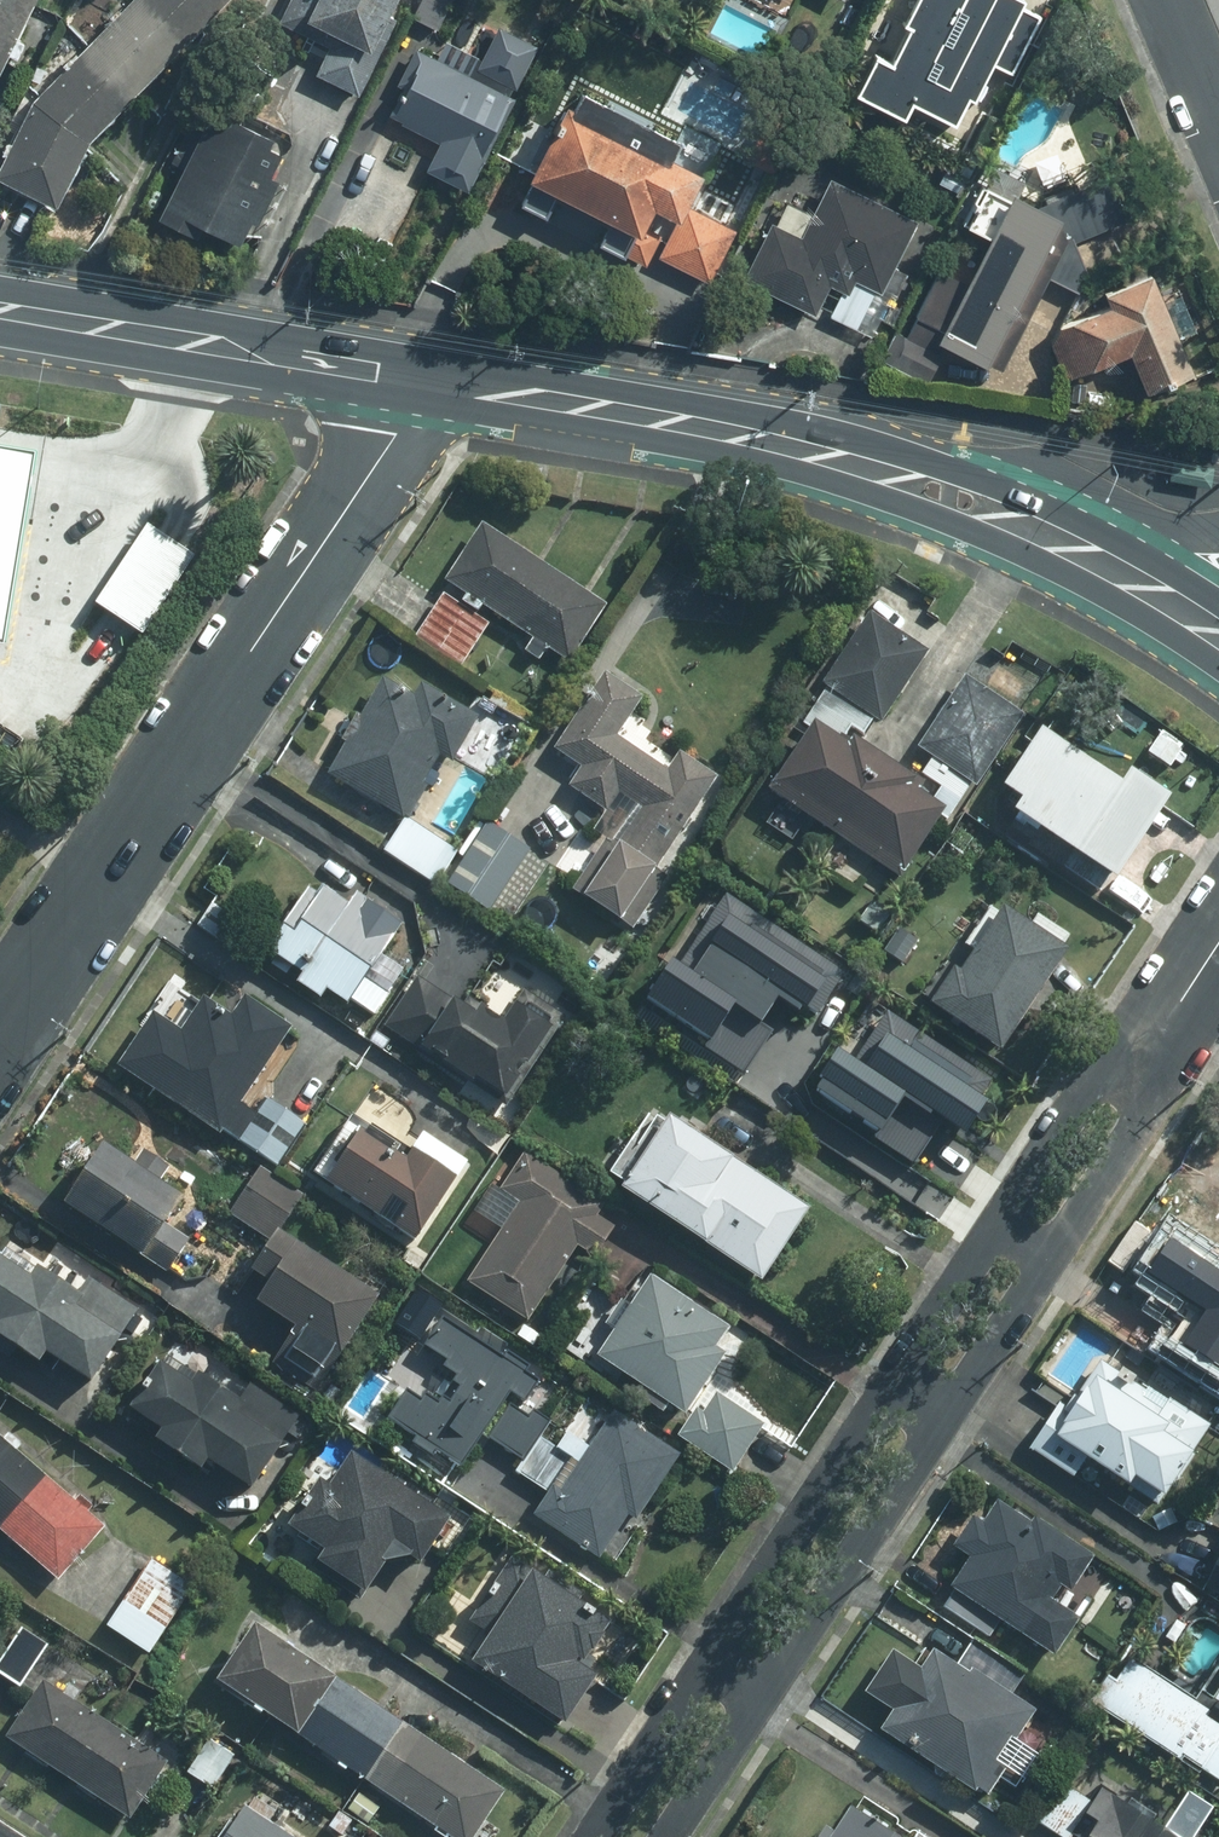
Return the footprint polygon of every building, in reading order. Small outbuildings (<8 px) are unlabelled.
[(28,5),(19,0),(0,0),(0,60),(28,5)] [(132,91),(180,43),(139,0),(130,0),(86,45),(132,91)] [(180,43),(222,0),(139,0),(180,43)] [(286,21),(330,41),(314,76),(359,96),(402,0),(295,0),(286,21)] [(415,7),(443,19),(451,0),(418,0),(415,7)] [(891,49),(883,66),(870,60),(850,102),(900,125),(906,113),(937,127),(932,138),(956,150),(1026,0),(912,0),(891,49)] [(514,88),(418,41),(384,109),(437,135),(417,175),(461,196),(514,88)] [(31,102),(84,139),(132,91),(86,45),(31,102)] [(602,226),(648,132),(572,93),(514,204),(539,217),(549,199),(602,226)] [(31,102),(0,162),(0,185),(20,197),(48,211),(84,139),(31,102)] [(279,141),(207,110),(159,222),(231,253),(279,141)] [(648,132),(602,226),(591,246),(645,274),(652,261),(701,287),(729,234),(676,207),(690,180),(664,167),(674,146),(648,132)] [(774,228),(768,225),(741,279),(814,314),(826,288),(837,294),(824,319),(871,342),(904,276),(888,268),(910,223),(828,184),(812,217),(786,204),(774,228)] [(961,276),(938,262),(901,325),(984,375),(1045,273),(1058,281),(1078,293),(1083,269),(1077,258),(1054,219),(1010,193),(985,237),(961,276)] [(1103,311),(1054,331),(1076,382),(1129,359),(1144,396),(1195,375),(1149,267),(1102,287),(1103,311)] [(5,638),(20,536),(33,451),(0,446),(0,637),(5,638)] [(196,551),(147,519),(95,596),(144,628),(196,551)] [(476,530),(440,583),(557,661),(593,608),(476,530)] [(858,608),(812,685),(879,726),(926,649),(858,608)] [(646,701),(594,671),(550,747),(581,765),(565,791),(598,809),(551,889),(619,928),(705,779),(627,734),(646,701)] [(465,723),(375,674),(320,773),(410,823),(465,723)] [(965,677),(914,749),(973,790),(1024,717),(965,677)] [(810,725),(766,791),(834,836),(878,769),(810,725)] [(987,809),(1109,887),(1163,804),(1041,726),(987,809)] [(1181,754),(1157,737),(1144,756),(1168,773),(1181,754)] [(878,769),(834,836),(902,880),(946,814),(878,769)] [(528,851),(484,823),(442,888),(487,916),(528,851)] [(266,963),(347,1016),(405,928),(323,875),(266,963)] [(665,958),(632,1008),(735,1076),(771,1022),(762,1015),(777,993),(799,1008),(804,1000),(818,1010),(847,967),(728,888),(675,965),(665,958)] [(924,1013),(998,1061),(1067,954),(994,907),(924,1013)] [(918,945),(895,930),(878,955),(900,970),(918,945)] [(414,980),(381,1032),(507,1110),(563,1021),(520,995),(497,1031),(414,980)] [(153,1024),(121,1074),(236,1147),(255,1117),(246,1111),(297,1030),(249,1000),(231,1027),(203,1009),(182,1042),(153,1024)] [(996,1077),(884,1005),(852,1055),(834,1044),(808,1083),(919,1154),(943,1117),(962,1129),(996,1077)] [(311,1176),(421,1244),(462,1179),(353,1110),(311,1176)] [(802,1210),(651,1110),(602,1185),(752,1284),(802,1210)] [(100,1150),(58,1214),(172,1288),(214,1224),(100,1150)] [(466,1287),(525,1323),(570,1250),(593,1264),(622,1217),(517,1153),(493,1192),(516,1206),(466,1287)] [(1133,1301),(1176,1328),(1183,1317),(1218,1340),(1218,1188),(1210,1182),(1133,1301)] [(281,1358),(317,1382),(372,1299),(260,1224),(218,1286),(295,1336),(281,1358)] [(1,1257),(0,1259),(0,1324),(88,1387),(138,1318),(87,1281),(69,1306),(1,1257)] [(591,1357),(685,1419),(740,1334),(646,1273),(591,1357)] [(385,1428),(456,1474),(506,1398),(525,1410),(548,1375),(445,1307),(414,1353),(452,1377),(428,1413),(405,1398),(385,1428)] [(168,1357),(128,1413),(239,1491),(290,1419),(247,1389),(235,1405),(168,1357)] [(1085,1461),(1159,1509),(1211,1431),(1102,1360),(1042,1451),(1077,1474),(1085,1461)] [(763,1429),(718,1396),(684,1442),(729,1475),(763,1429)] [(674,1456),(609,1413),(534,1523),(599,1567),(674,1456)] [(44,1481),(0,1443),(0,1530),(44,1481)] [(445,1525),(342,1458),(291,1536),(324,1557),(319,1564),(360,1591),(378,1564),(411,1556),(421,1562),(445,1525)] [(0,1530),(0,1538),(53,1585),(100,1532),(44,1481),(0,1530)] [(1084,1569),(999,1510),(950,1581),(1053,1652),(1077,1617),(1060,1605),(1084,1569)] [(1207,1585),(1218,1591),(1218,1560),(1207,1585)] [(190,1588),(144,1561),(103,1631),(148,1658),(190,1588)] [(598,1629),(522,1575),(462,1660),(561,1730),(588,1692),(565,1676),(598,1629)] [(872,1730),(982,1801),(1037,1718),(900,1628),(859,1689),(887,1707),(872,1730)] [(45,1648),(17,1630),(0,1656),(0,1679),(17,1690),(45,1648)] [(334,1686),(249,1631),(210,1691),(295,1745),(334,1686)] [(1125,1666),(1093,1714),(1218,1798),(1218,1797),(1218,1682),(1197,1715),(1125,1666)] [(2,1741),(66,1782),(103,1724),(40,1683),(2,1741)] [(419,1740),(334,1686),(295,1745),(380,1800),(419,1740)] [(66,1782),(130,1823),(167,1765),(103,1724),(66,1782)] [(419,1740),(380,1800),(437,1836),(476,1836),(503,1795),(419,1740)] [(204,1799),(227,1768),(202,1748),(178,1779),(204,1799)] [(853,1791),(819,1836),(916,1836),(853,1791)] [(1101,1791),(1068,1836),(1166,1836),(1101,1791)] [(380,1811),(355,1794),(342,1814),(367,1831),(380,1811)] [(241,1810),(223,1836),(283,1836),(241,1810)]
